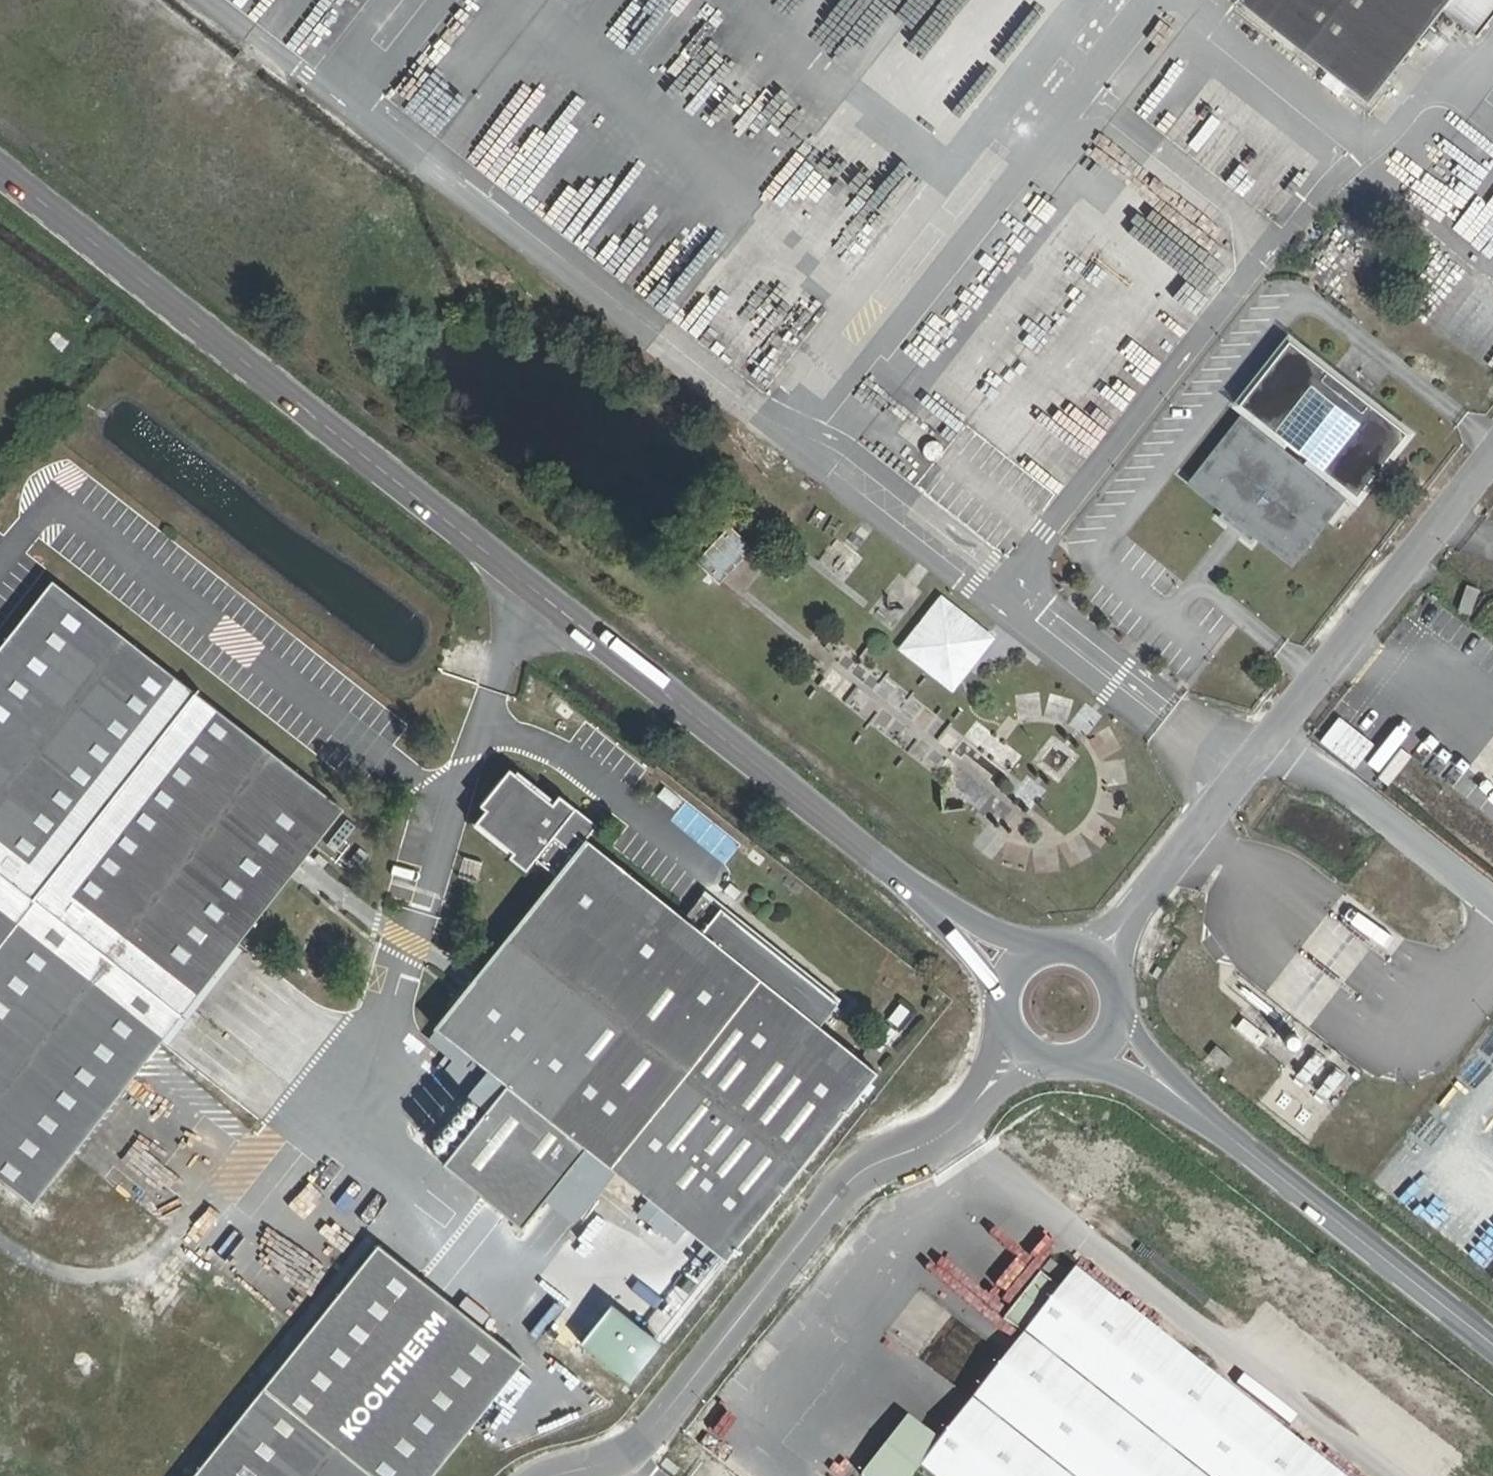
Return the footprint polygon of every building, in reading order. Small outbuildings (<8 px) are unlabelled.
[(1374,108),(1447,13),(1458,0),(1245,0),(1241,6),(1374,108)] [(1492,29),(1492,0),(1458,0),(1447,13),(1484,41),(1492,29)] [(1270,536),(1303,563),(1347,504),(1250,430),(1206,488),(1238,512),(1233,523),(1262,545),(1270,536)] [(718,576),(754,549),(737,526),(700,554),(718,576)] [(32,1207),(344,811),(52,582),(0,648),(0,1182),(32,1207)] [(964,688),(996,646),(954,614),(922,657),(964,688)] [(443,1166),(522,1230),(545,1201),(576,1225),(616,1174),(650,1201),(638,1215),(674,1244),(687,1228),(727,1260),(876,1074),(820,1030),(843,1001),(706,893),(684,921),(583,841),(594,826),(558,797),(552,805),(510,771),(481,807),(487,812),(477,825),(514,855),(510,860),(525,872),(536,859),(558,876),(426,1041),(452,1061),(442,1074),(487,1111),(443,1166)] [(196,1475),(432,1475),(522,1365),(378,1250),(196,1475)] [(1076,1270),(1065,1261),(1056,1273),(1067,1281),(1076,1270)] [(1081,1283),(1070,1298),(1050,1283),(1012,1328),(1030,1341),(947,1453),(915,1428),(879,1475),(880,1475),(1328,1475),(1081,1283)] [(583,1345),(632,1382),(660,1345),(611,1308),(583,1345)]
